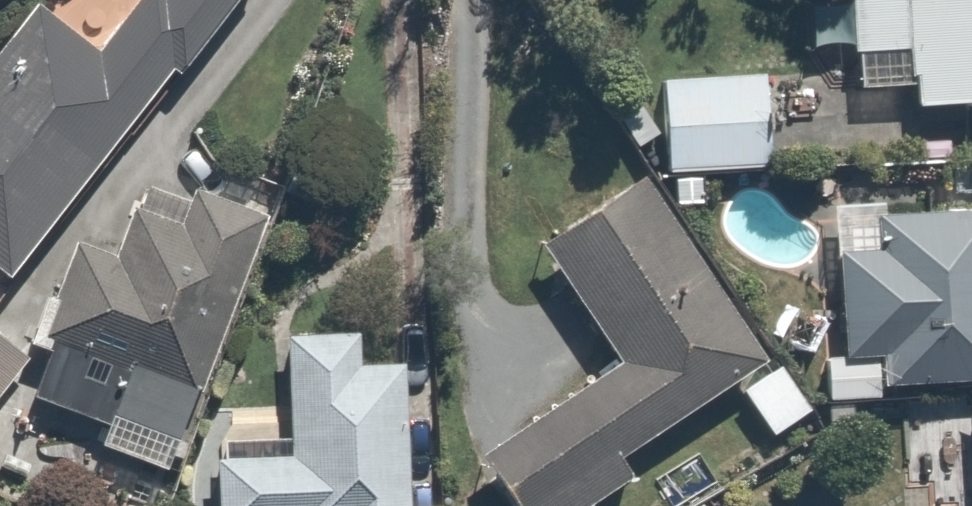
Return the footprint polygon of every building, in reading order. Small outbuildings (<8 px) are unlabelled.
[(103,51),(38,5),(0,53),(0,267),(10,276),(175,69),(184,74),(243,0),(142,0),(103,51)] [(853,81),(906,77),(908,108),(971,104),(971,0),(847,0),(853,81)] [(666,171),(771,165),(765,72),(660,79),(666,171)] [(620,361),(482,454),(517,505),(593,505),(638,476),(625,457),(771,360),(648,177),(543,247),(620,361)] [(57,288),(42,283),(22,339),(37,344),(19,394),(100,423),(93,444),(164,469),(257,209),(186,184),(174,216),(125,198),(108,248),(76,236),(57,288)] [(816,396),(876,393),(875,377),(971,372),(971,206),(879,211),(880,244),(827,247),(832,356),(814,357),(816,396)] [(407,365),(362,366),(360,334),(291,336),(295,457),(218,460),(219,505),(412,505),(407,365)] [(0,353),(0,377),(12,363),(0,353)] [(813,412),(783,368),(747,393),(776,437),(813,412)]
